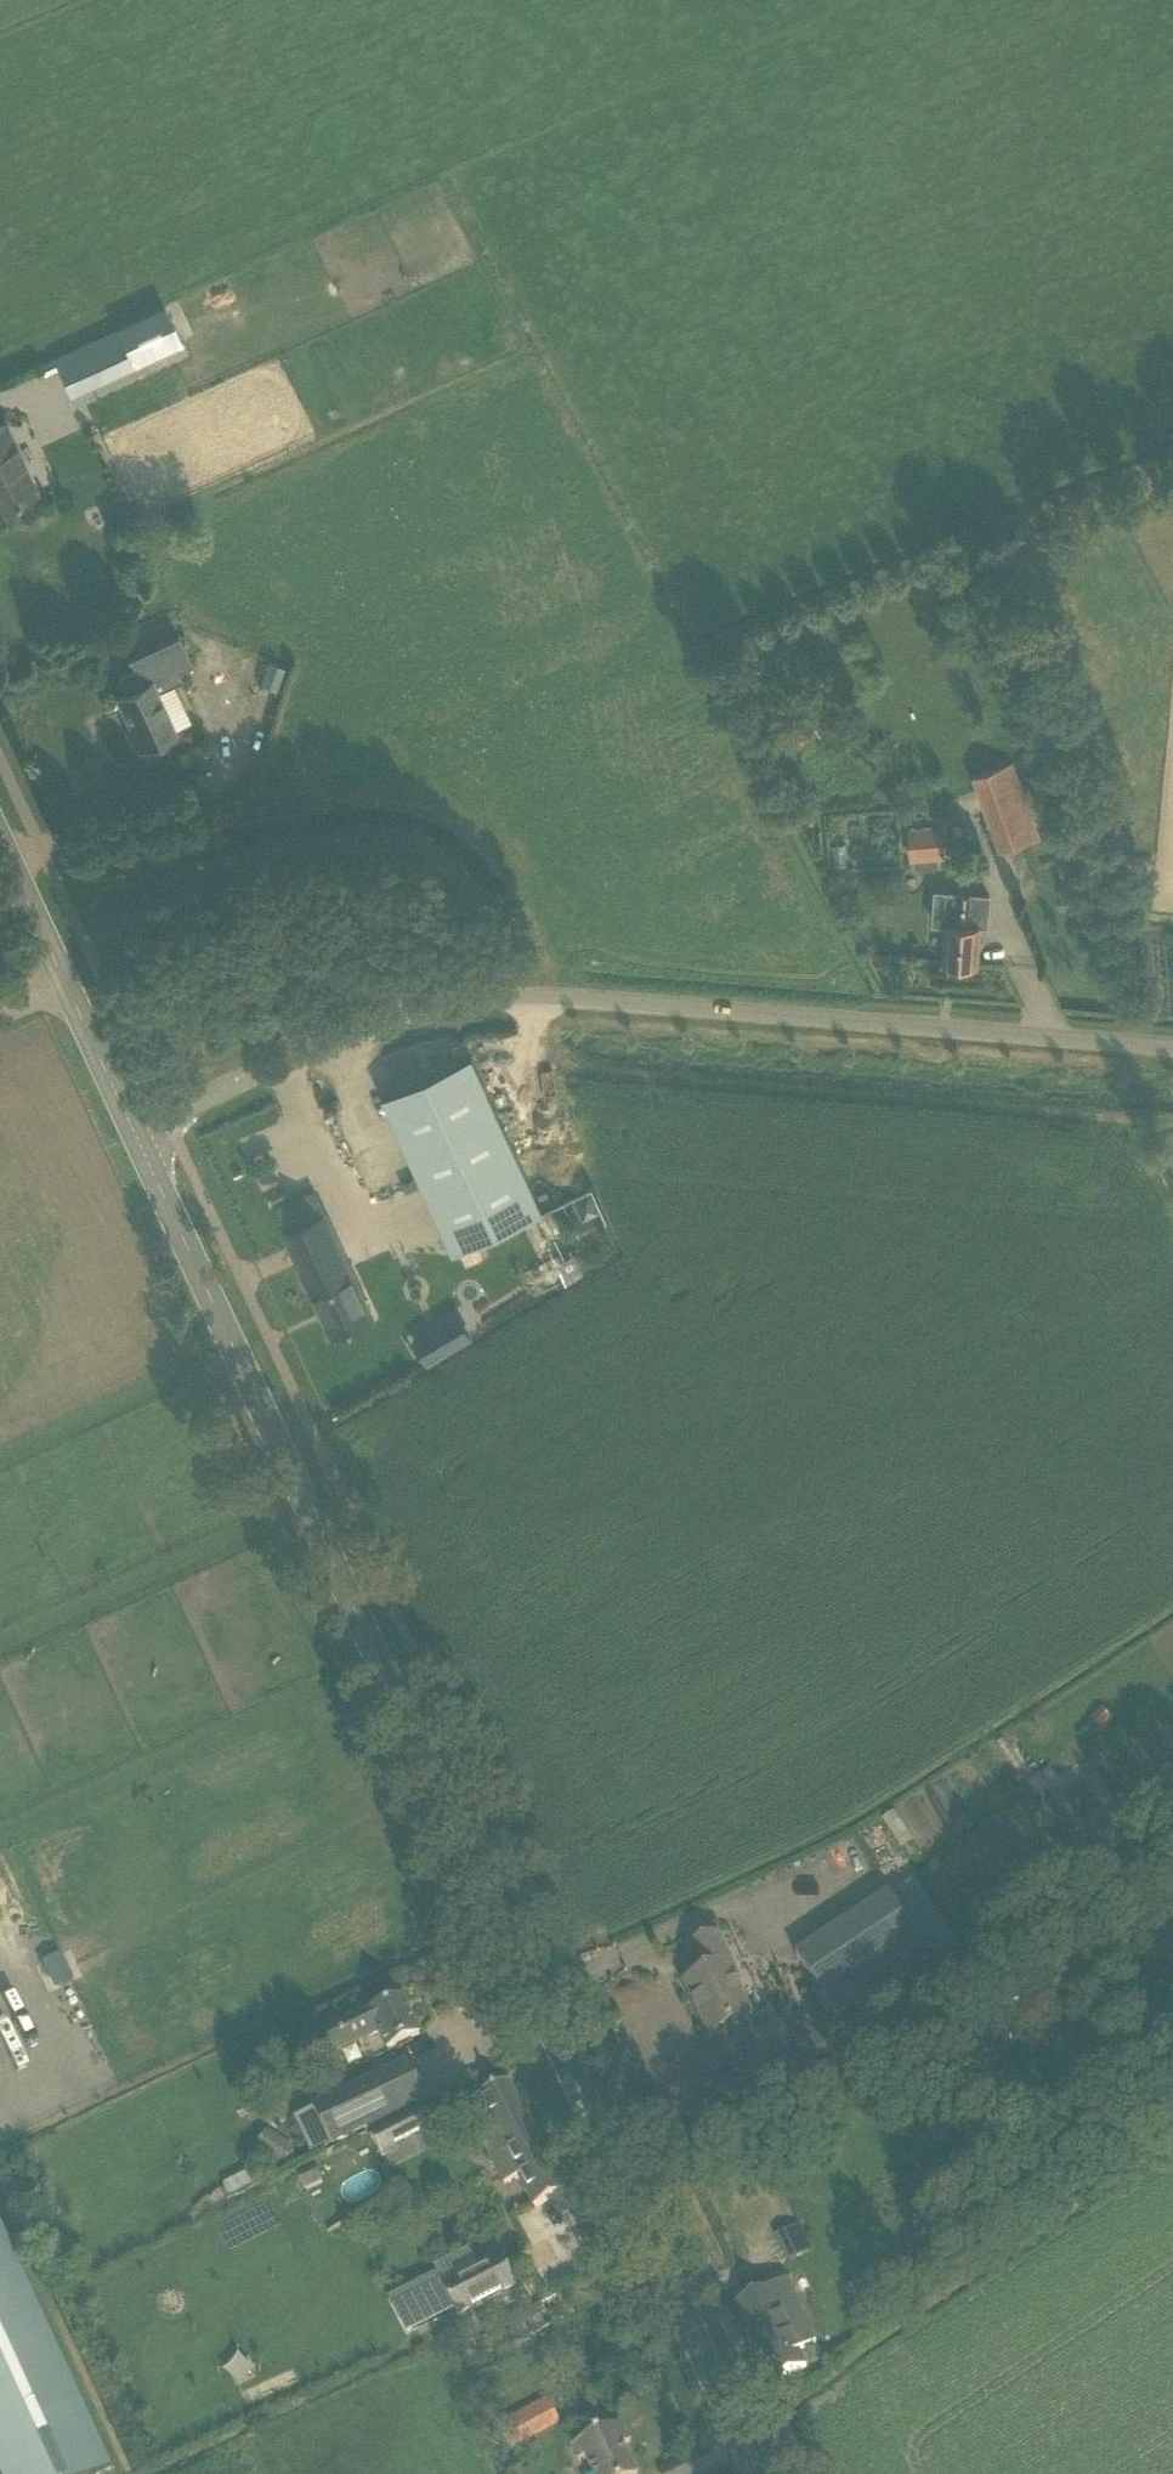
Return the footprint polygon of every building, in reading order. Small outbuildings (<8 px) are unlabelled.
[(116,329),(54,358),(59,369),(71,395),(139,364),(182,344),(166,309),(164,305),(116,327),(116,329)] [(0,506),(34,490),(2,424),(0,425),(0,506)] [(118,503),(105,510),(113,526),(126,519),(118,503)] [(129,730),(138,749),(175,732),(157,692),(184,680),(180,671),(194,665),(181,636),(130,659),(130,661),(132,660),(135,666),(119,674),(127,692),(119,696),(133,728),(129,730)] [(751,657),(747,669),(758,673),(763,661),(751,657)] [(268,662),(260,684),(276,689),(284,667),(268,662)] [(974,775),(1002,852),(1039,839),(1010,762),(974,775)] [(1047,771),(1031,776),(1039,801),(1056,795),(1047,771)] [(1069,791),(1057,795),(1060,804),(1072,800),(1069,791)] [(907,830),(910,860),(945,857),(942,827),(907,830)] [(936,892),(933,923),(946,924),(943,964),(977,966),(980,915),(987,916),(989,895),(936,892)] [(383,1097),(454,1252),(543,1212),(472,1056),(383,1097)] [(567,1256),(612,1239),(592,1187),(547,1204),(567,1256)] [(276,1208),(334,1335),(373,1317),(315,1190),(276,1208)] [(434,1330),(412,1343),(426,1368),(449,1354),(434,1330)] [(883,1820),(903,1850),(915,1842),(895,1812),(883,1820)] [(796,1955),(838,2018),(931,1956),(889,1893),(796,1955)] [(685,1984),(710,2038),(732,2028),(753,2018),(735,1979),(739,1977),(719,1935),(689,1948),(702,1976),(685,1984)] [(72,1981),(60,1954),(40,1963),(53,1990),(72,1981)] [(325,2031),(336,2053),(377,2033),(386,2051),(398,2046),(420,2035),(403,1999),(373,2013),(371,2009),(325,2031)] [(248,2046),(240,2050),(243,2057),(251,2053),(248,2046)] [(385,2073),(313,2106),(330,2143),(402,2110),(385,2073)] [(519,2175),(536,2209),(570,2193),(514,2079),(481,2096),(496,2127),(479,2136),(503,2183),(519,2175)] [(383,2155),(435,2129),(424,2109),(373,2134),(383,2155)] [(257,2147),(284,2165),(295,2149),(268,2131),(257,2147)] [(230,2193),(253,2180),(248,2172),(225,2185),(230,2193)] [(110,2470),(0,2231),(0,2473),(102,2473),(110,2470)] [(455,2308),(459,2316),(517,2285),(501,2256),(443,2286),(455,2308)] [(437,2273),(398,2293),(416,2329),(455,2308),(443,2286),(437,2273)] [(735,2304),(771,2383),(804,2368),(797,2351),(818,2342),(790,2279),(735,2304)] [(498,2424),(512,2449),(561,2423),(547,2398),(498,2424)] [(594,2473),(637,2473),(624,2445),(631,2441),(622,2423),(572,2446),(579,2461),(586,2457),(594,2473)]
